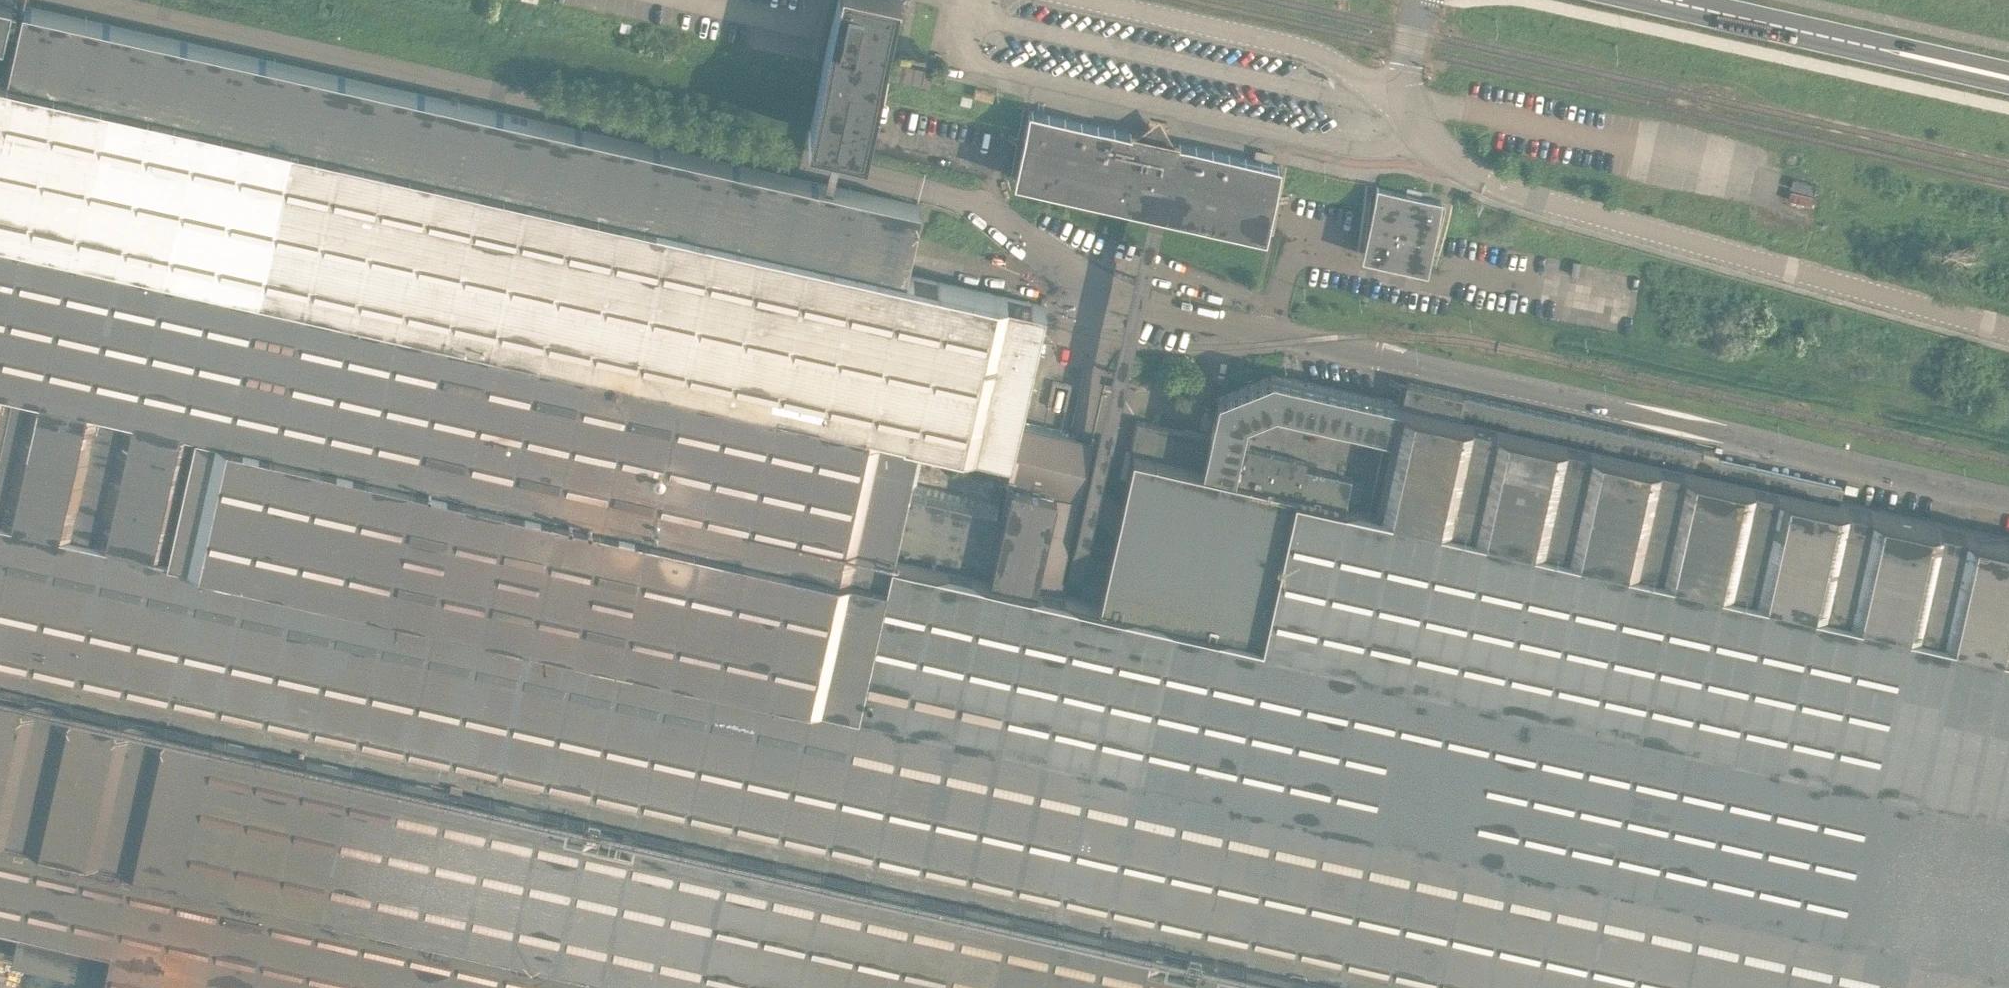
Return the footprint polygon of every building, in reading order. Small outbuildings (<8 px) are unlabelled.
[(809,129),(863,141),(864,139),(865,131),(871,107),(872,100),(873,96),(874,95),(878,74),(882,59),(892,12),(894,3),(895,0),(836,0),(817,88),(816,94),(809,129)] [(3,44),(12,4),(0,1),(0,43),(3,44)] [(49,923),(104,936),(102,945),(108,947),(105,961),(104,962),(102,972),(101,976),(99,987),(2008,987),(2008,538),(2000,535),(1987,533),(1977,530),(1977,529),(1975,529),(1973,528),(1973,529),(1966,528),(1964,528),(1951,525),(1930,520),(1930,519),(1928,518),(1926,518),(1926,519),(1904,514),(1883,509),(1883,508),(1881,508),(1879,507),(1879,508),(1861,505),(1859,504),(1837,499),(1836,499),(1836,498),(1832,497),(1832,498),(1822,496),(1811,493),(1800,491),(1789,488),(1789,487),(1788,487),(1785,487),(1785,488),(1764,483),(1758,481),(1747,479),(1742,478),(1743,477),(1739,476),(1738,477),(1719,473),(1716,472),(1696,468),(1697,465),(1698,461),(1699,455),(1700,452),(1701,447),(1695,445),(1656,436),(1616,428),(1593,422),(1546,412),(1499,402),(1460,393),(1442,389),(1405,380),(1404,383),(1400,401),(1378,396),(1377,396),(1271,373),(1217,394),(1213,414),(1212,417),(1209,431),(1208,435),(1203,433),(1183,429),(1137,419),(1136,418),(1129,451),(1130,451),(1129,456),(1121,495),(1120,500),(1085,468),(1092,437),(1091,437),(1068,432),(1047,427),(1021,421),(1018,421),(1032,358),(1040,324),(1042,313),(1043,314),(1043,312),(1045,300),(1044,300),(1043,299),(1043,298),(1042,298),(1041,298),(1039,303),(1024,300),(1010,297),(997,294),(998,289),(998,288),(994,287),(994,288),(993,293),(950,283),(950,281),(951,278),(949,277),(947,277),(946,280),(946,282),(925,278),(904,273),(904,271),(905,269),(906,269),(906,268),(905,267),(909,252),(910,252),(910,251),(909,251),(914,226),(916,219),(919,203),(917,203),(914,202),(914,203),(893,198),(871,193),(872,193),(870,192),(868,192),(867,192),(846,188),(825,183),(825,182),(823,182),(821,181),(821,182),(799,177),(778,173),(778,172),(776,171),(774,171),(774,172),(752,167),(731,162),(731,161),(729,161),(727,160),(727,161),(705,156),(684,151),(682,150),(680,150),(680,151),(659,146),(637,141),(637,140),(635,140),(633,139),(633,140),(612,135),(590,130),(588,129),(586,129),(586,130),(565,125),(543,120),(543,119),(540,118),(539,119),(518,114),(496,110),(496,109),(497,109),(495,108),(493,108),(492,108),(492,109),(471,104),(450,99),(450,98),(448,98),(446,98),(424,93),(403,89),(403,88),(401,87),(399,87),(399,88),(377,83),(356,78),(356,77),(354,77),(352,77),(331,73),(309,68),(309,67),(307,67),(305,66),(305,67),(284,62),(262,57),(262,56),(260,56),(258,56),(258,57),(237,52),(215,47),(216,46),(214,46),(212,45),(212,46),(211,46),(197,43),(183,40),(176,38),(168,36),(169,36),(167,35),(165,35),(164,36),(143,31),(122,26),(122,25),(120,25),(118,24),(118,25),(96,20),(75,15),(73,14),(71,14),(49,10),(28,5),(28,4),(27,4),(24,3),(23,3),(18,26),(13,49),(12,49),(12,50),(11,50),(11,51),(11,53),(9,59),(8,67),(7,67),(7,68),(8,68),(8,69),(9,69),(8,71),(8,73),(0,71),(0,912),(49,923)] [(899,64),(898,79),(931,81),(932,66),(899,64)] [(1014,173),(1014,176),(1264,232),(1264,229),(1273,190),(1273,189),(1279,164),(1183,142),(1180,142),(1163,138),(1146,134),(1095,123),(1029,108),(1024,130),(1024,131),(1023,134),(1014,173)] [(1792,178),(1789,199),(1813,202),(1816,181),(1792,178)] [(1370,213),(1361,253),(1424,267),(1425,267),(1432,235),(1440,200),(1427,197),(1406,193),(1376,186),(1370,213)] [(1128,278),(1145,283),(1164,210),(1146,206),(1128,278)] [(10,955),(59,966),(61,958),(65,939),(69,940),(70,936),(17,925),(17,926),(14,938),(14,940),(11,952),(10,955)] [(84,966),(84,967),(89,967),(89,965),(90,966),(91,964),(89,963),(94,945),(95,945),(95,943),(94,943),(93,944),(88,943),(86,954),(87,954),(87,957),(86,957),(84,966)] [(0,958),(0,983),(21,987),(62,987),(64,978),(68,979),(69,974),(0,958)]
